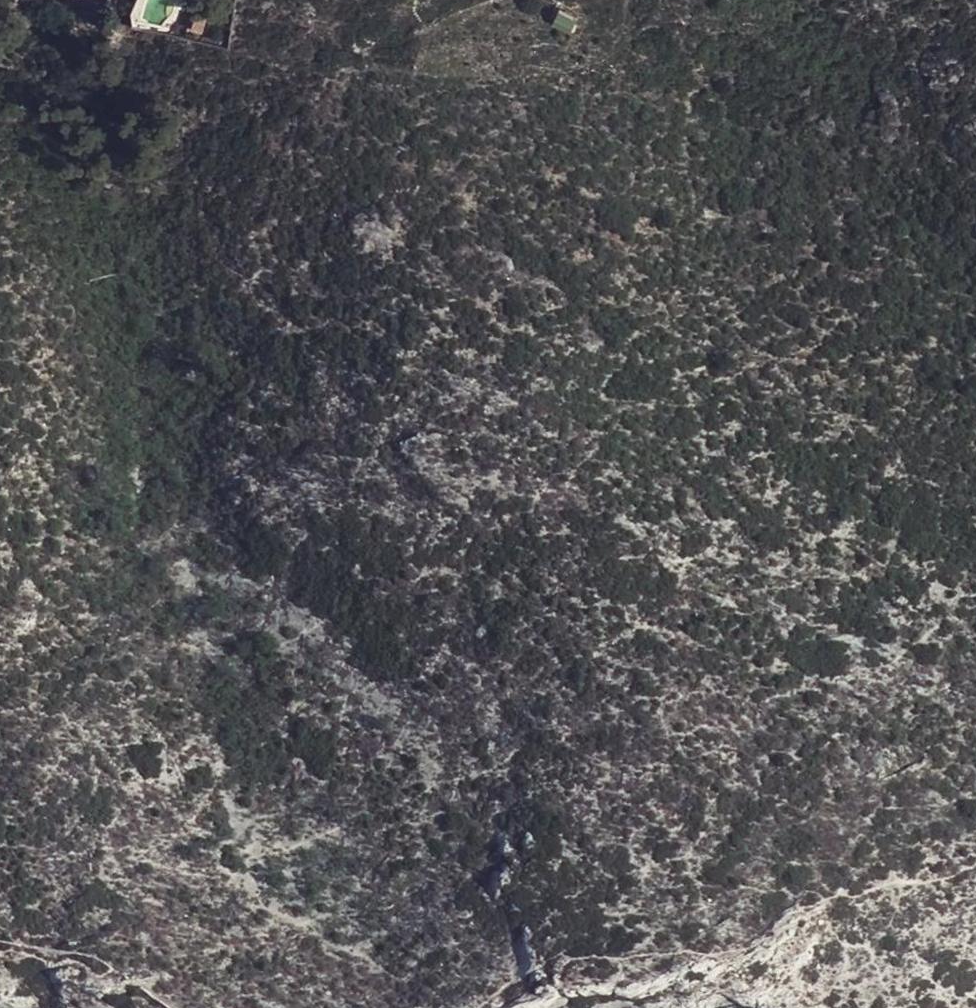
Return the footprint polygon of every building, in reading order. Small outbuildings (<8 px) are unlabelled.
[(212,4),(204,1),(192,29),(203,31),(212,4)]
